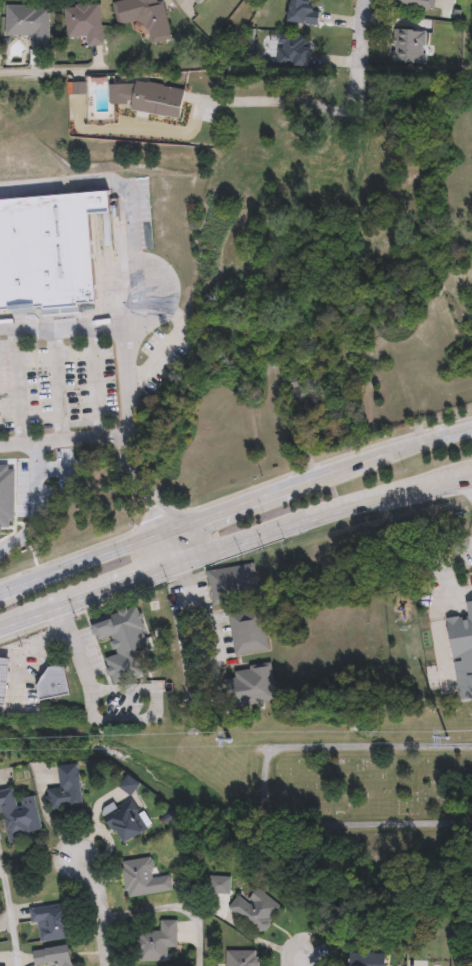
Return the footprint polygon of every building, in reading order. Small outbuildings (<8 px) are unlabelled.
[(114,1),(119,0),(163,0),(172,39),(151,43),(146,18),(119,24),(114,1)] [(286,21),(289,0),(311,0),(310,8),(319,9),(317,25),(286,21)] [(393,3),(393,0),(434,0),(433,9),(393,3)] [(65,5),(100,2),(104,44),(88,45),(87,35),(68,37),(65,5)] [(7,34),(7,4),(50,5),(49,51),(33,51),(33,34),(7,34)] [(393,62),(393,29),(424,29),(424,62),(393,62)] [(309,66),(276,66),(276,34),(309,34),(309,66)] [(109,102),(112,78),(185,88),(181,117),(131,110),(132,105),(109,102)] [(43,308),(0,311),(0,199),(108,191),(109,213),(89,214),(95,304),(78,305),(79,312),(43,315),(43,308)] [(11,525),(0,525),(0,462),(5,462),(7,467),(12,467),(11,525)] [(214,608),(208,570),(256,563),(261,600),(214,608)] [(99,641),(93,618),(139,606),(156,673),(114,683),(107,658),(116,656),(112,637),(99,641)] [(236,656),(230,613),(263,608),(270,651),(236,656)] [(8,706),(0,706),(0,658),(10,659),(8,706)] [(74,660),(80,692),(48,698),(45,682),(58,663),(74,660)] [(278,701),(235,708),(231,682),(236,681),(235,672),(272,667),(278,701)] [(85,810),(51,813),(49,790),(63,788),(61,767),(81,765),(85,810)] [(9,844),(0,805),(0,791),(14,788),(17,801),(36,797),(43,831),(32,833),(34,839),(9,844)] [(150,830),(122,846),(103,814),(132,798),(150,830)] [(131,899),(121,869),(155,857),(166,887),(131,899)] [(283,907),(264,934),(230,910),(239,896),(249,903),(258,890),(283,907)] [(68,902),(74,937),(42,943),(39,925),(34,926),(31,909),(68,902)] [(177,963),(137,962),(138,931),(162,932),(162,921),(178,921),(177,963)] [(59,964),(44,965),(36,965),(34,951),(72,946),(75,965),(59,965),(59,964)] [(258,951),(258,965),(228,965),(228,951),(258,951)] [(386,954),(386,965),(350,965),(350,953),(386,954)]
